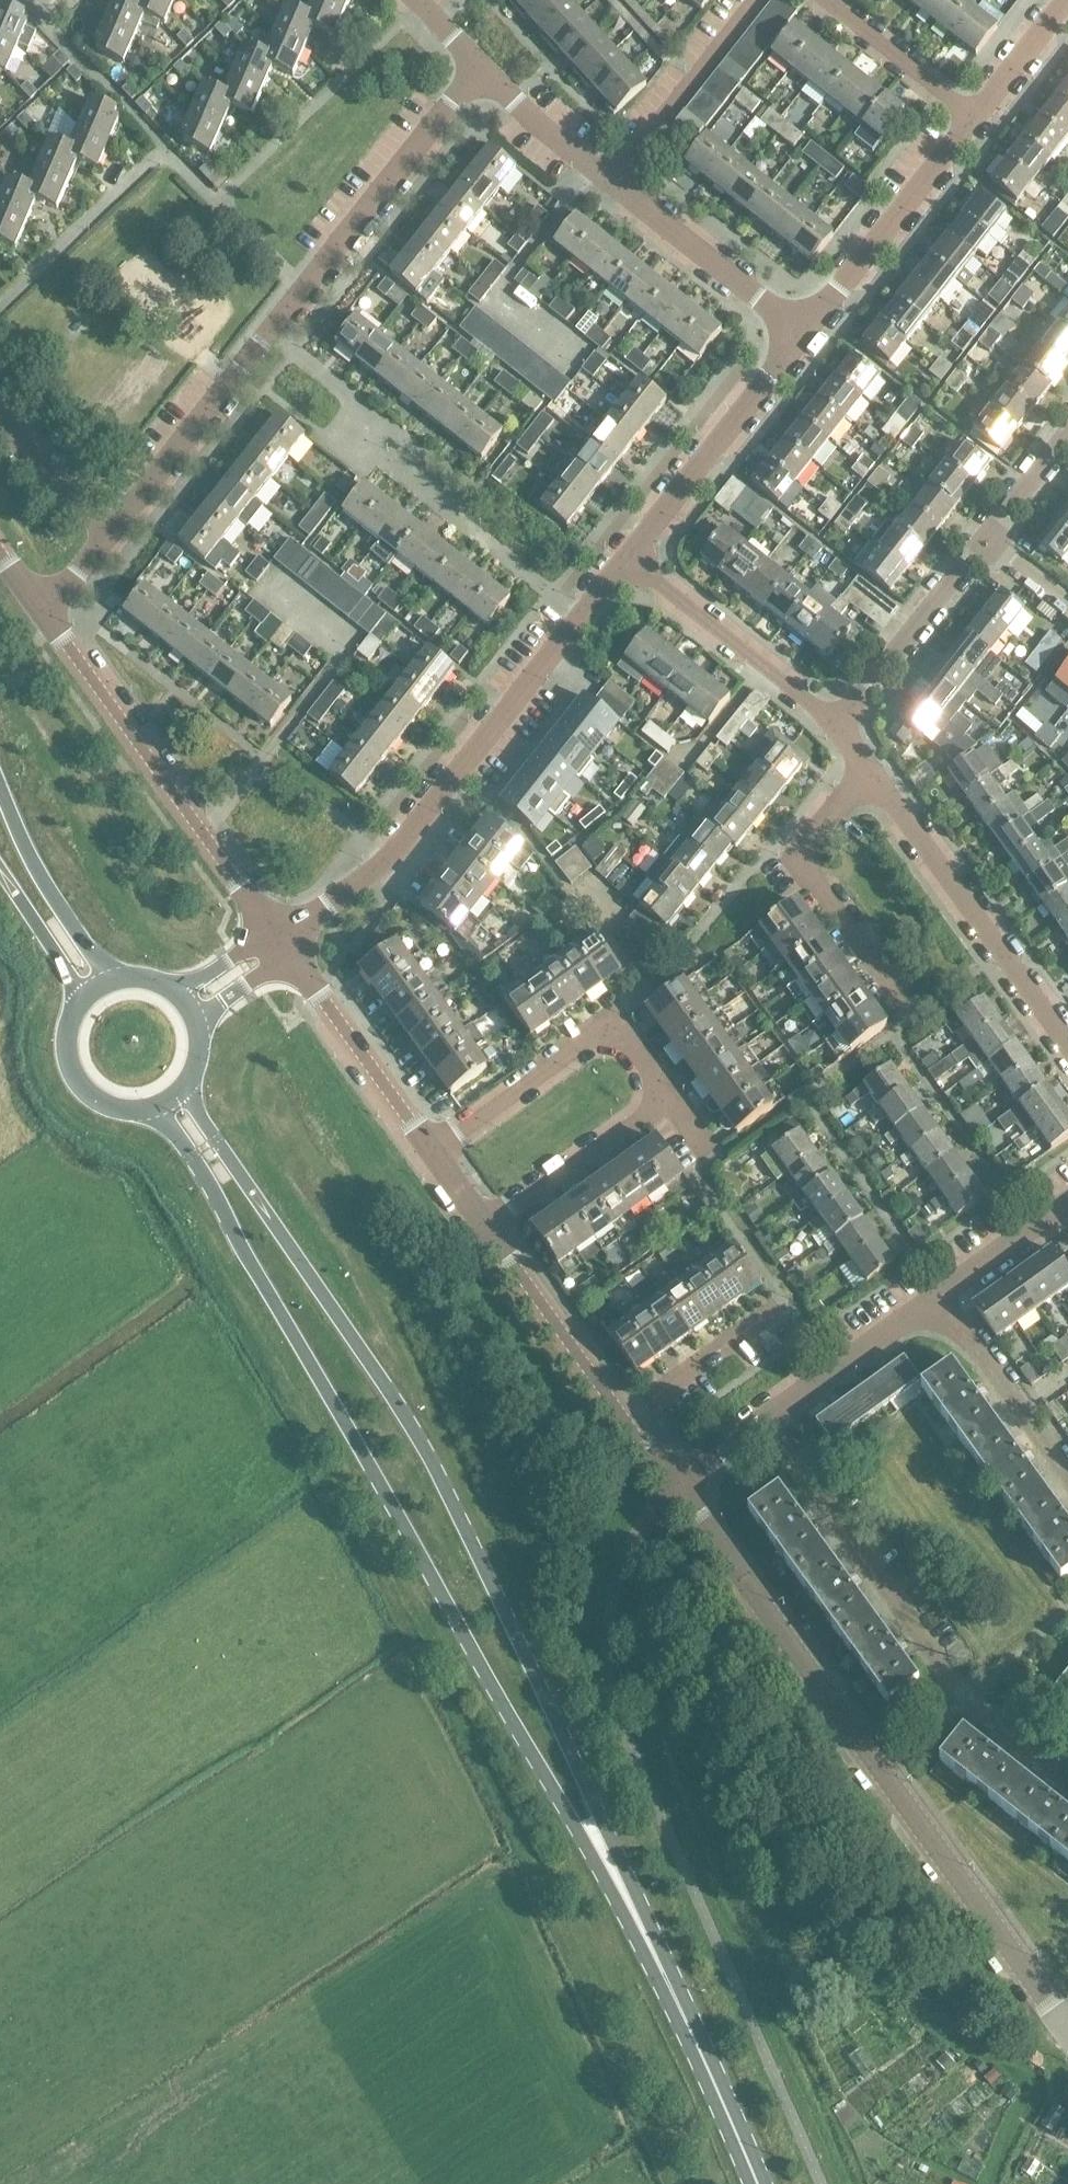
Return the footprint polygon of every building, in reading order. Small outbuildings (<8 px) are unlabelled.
[(136,3),(128,0),(113,0),(102,25),(134,39),(141,24),(155,30),(159,23),(144,17),(144,16),(138,13),(141,7),(136,4),(136,3)] [(159,23),(165,25),(176,0),(138,0),(136,3),(136,4),(141,7),(138,13),(144,16),(144,17),(159,23)] [(228,9),(235,2),(233,0),(219,0),(228,9)] [(314,28),(334,37),(347,6),(332,0),(312,0),(309,8),(294,1),(290,9),(305,15),(305,16),(311,19),(308,25),(314,28)] [(529,0),(511,0),(512,1),(508,4),(516,12),(529,0)] [(516,12),(524,21),(527,18),(536,26),(565,0),(529,0),(516,12)] [(536,26),(544,35),(540,39),(548,47),(581,17),(565,0),(536,26)] [(620,7),(613,0),(610,0),(606,3),(614,12),(620,7)] [(701,12),(710,0),(686,0),(701,12)] [(788,23),(796,12),(780,0),(773,0),(767,7),(788,23)] [(912,6),(932,22),(950,0),(916,0),(912,6)] [(932,22),(953,38),(973,12),(958,0),(950,0),(932,22)] [(635,16),(640,11),(632,2),(627,7),(635,16)] [(19,44),(29,48),(38,26),(25,16),(0,6),(0,36),(19,44)] [(305,15),(290,9),(285,7),(273,34),(305,48),(314,28),(308,25),(311,19),(305,16),(305,15)] [(622,21),(628,16),(620,7),(614,12),(622,21)] [(759,17),(779,33),(788,23),(767,7),(759,17)] [(643,25),(649,20),(640,11),(635,16),(643,25)] [(995,29),(973,12),(953,38),(974,55),(995,29)] [(628,16),(622,21),(630,29),(636,24),(628,16)] [(581,17),(548,47),(556,56),(559,52),(568,61),(597,35),(581,17)] [(751,28),(771,44),(779,33),(759,17),(751,28)] [(234,18),(227,25),(237,35),(244,29),(234,18)] [(649,20),(643,25),(651,34),(657,29),(649,20)] [(222,23),(215,29),(225,40),(232,33),(222,23)] [(636,24),(630,29),(638,38),(644,33),(636,24)] [(134,39),(102,25),(94,45),(100,47),(97,53),(124,65),(134,39)] [(812,42),(793,27),(771,55),(790,70),(812,42)] [(742,38),(763,54),(771,44),(751,28),(742,38)] [(660,43),(665,38),(657,29),(651,34),(660,43)] [(184,31),(177,38),(187,48),(194,42),(184,31)] [(646,47),(652,42),(644,33),(638,38),(646,47)] [(273,67),(272,68),(293,77),(305,48),(273,34),(267,47),(252,41),(249,48),(264,55),(264,56),(270,58),(268,65),(273,67)] [(597,35),(568,61),(576,70),(573,74),(580,82),(613,52),(597,35)] [(6,74),(19,44),(0,36),(0,72),(6,74)] [(665,38),(660,43),(668,52),(673,47),(665,38)] [(734,49),(754,65),(763,54),(742,38),(734,49)] [(140,56),(152,61),(159,43),(147,39),(140,56)] [(654,56),(660,51),(652,42),(646,47),(654,56)] [(812,42),(790,70),(808,84),(830,56),(812,42)] [(264,55),(249,48),(244,46),(232,75),(263,89),(272,68),(273,67),(268,65),(270,58),(264,56),(264,55)] [(726,59),(746,75),(754,65),(734,49),(726,59)] [(660,51),(654,56),(662,64),(668,59),(660,51)] [(70,63),(60,52),(53,59),(63,70),(70,63)] [(156,58),(166,69),(172,63),(162,52),(156,58)] [(613,52),(580,82),(588,90),(591,87),(600,96),(629,70),(613,52)] [(830,56),(808,84),(826,98),(848,70),(830,56)] [(42,69),(52,79),(63,70),(53,59),(42,69)] [(717,70),(738,86),(746,75),(726,59),(717,70)] [(180,62),(173,69),(183,79),(190,72),(180,62)] [(74,67),(67,74),(76,84),(83,77),(74,67)] [(37,94),(52,79),(42,69),(27,84),(37,94)] [(629,70),(600,96),(608,105),(604,108),(613,118),(646,88),(629,70)] [(709,80),(730,96),(738,86),(717,70),(709,80)] [(848,70),(826,98),(844,113),(866,85),(848,70)] [(231,107),(252,116),(263,89),(232,75),(227,87),(211,81),(208,88),(223,94),(223,95),(229,98),(226,104),(231,107)] [(701,91),(721,107),(730,96),(709,80),(701,91)] [(1055,98),(1067,108),(1067,82),(1055,98)] [(37,94),(27,84),(19,91),(29,101),(37,94)] [(131,102),(138,95),(129,85),(122,91),(131,102)] [(884,99),(866,85),(844,113),(862,127),(884,99)] [(223,94),(208,88),(202,86),(189,116),(221,130),(231,107),(226,104),(229,98),(223,95),(223,94)] [(693,101),(713,117),(721,107),(701,91),(693,101)] [(743,109),(751,97),(743,91),(734,102),(743,109)] [(751,97),(743,109),(751,115),(760,104),(751,97)] [(1055,98),(1039,119),(1066,140),(1067,137),(1067,108),(1055,98)] [(152,109),(142,99),(135,105),(145,116),(152,109)] [(903,114),(884,99),(862,127),(881,142),(903,114)] [(89,101),(78,127),(110,140),(118,121),(113,119),(116,112),(89,101)] [(704,128),(713,117),(693,101),(684,112),(704,128)] [(768,128),(777,117),(768,110),(759,121),(768,128)] [(704,128),(684,112),(673,126),(694,142),(704,128)] [(33,125),(23,115),(15,121),(25,132),(33,125)] [(221,130),(189,116),(181,135),(186,138),(184,144),(211,155),(221,130)] [(777,117),(768,128),(776,135),(785,124),(777,117)] [(1023,140),(1050,161),(1066,140),(1039,119),(1023,140)] [(785,142),(793,130),(785,124),(776,135),(785,142)] [(97,170),(110,140),(78,127),(72,143),(50,134),(47,141),(53,143),(68,149),(68,150),(74,152),(72,159),(76,161),(97,170)] [(793,130),(785,142),(793,149),(802,137),(793,130)] [(765,158),(768,137),(755,135),(752,156),(765,158)] [(705,138),(684,165),(706,182),(727,155),(705,138)] [(1006,161),(1033,182),(1034,181),(1045,190),(1052,180),(1041,172),(1050,161),(1023,140),(1006,161)] [(68,149),(53,143),(47,141),(36,168),(68,181),(76,161),(72,159),(74,152),(68,150),(68,149)] [(809,162),(818,150),(810,144),(801,155),(809,162)] [(490,149),(473,170),(500,192),(517,170),(490,149)] [(818,150),(809,162),(818,168),(827,157),(818,150)] [(727,155),(706,182),(727,198),(748,171),(727,155)] [(826,175),(835,164),(827,157),(818,168),(826,175)] [(1016,204),(1033,182),(1006,161),(989,183),(1016,204)] [(835,164),(826,175),(835,182),(844,171),(835,164)] [(35,200),(34,201),(56,210),(68,181),(36,168),(31,182),(15,175),(12,182),(27,188),(26,189),(33,192),(30,198),(35,200)] [(473,170),(457,191),(483,212),(500,192),(473,170)] [(748,171),(727,198),(747,214),(768,188),(748,171)] [(851,195),(860,184),(851,177),(843,188),(851,195)] [(12,182),(6,180),(0,195),(0,212),(26,222),(34,201),(35,200),(30,198),(33,192),(26,189),(27,188),(12,182)] [(860,184),(851,195),(860,202),(868,190),(860,184)] [(768,188),(747,214),(768,231),(789,204),(768,188)] [(483,212),(457,191),(440,212),(467,233),(483,212)] [(1002,246),(1010,236),(1004,232),(1013,222),(979,195),(962,217),(989,238),(990,237),(999,244),(1002,246)] [(789,204),(768,231),(789,247),(810,221),(789,204)] [(1067,219),(1067,210),(1061,204),(1055,211),(1067,221),(1067,219)] [(531,215),(542,223),(549,215),(538,206),(531,215)] [(15,248),(26,222),(0,212),(0,242),(15,248)] [(440,212),(424,232),(450,253),(467,233),(440,212)] [(535,232),(542,223),(531,215),(524,223),(535,232)] [(572,258),(594,231),(575,216),(554,244),(572,258)] [(962,217),(945,237),(972,259),(978,251),(987,259),(999,244),(990,237),(989,238),(962,217)] [(810,221),(789,247),(811,264),(831,238),(810,221)] [(612,245),(594,231),(572,258),(590,273),(612,245)] [(424,232),(407,253),(434,274),(450,253),(424,232)] [(507,245),(518,254),(526,243),(516,235),(507,245)] [(956,280),(966,288),(974,278),(963,270),(972,259),(945,237),(929,258),(956,280)] [(612,245),(590,273),(608,287),(630,260),(612,245)] [(1017,259),(1029,268),(1035,260),(1023,251),(1017,259)] [(407,253),(390,274),(417,295),(434,274),(407,253)] [(956,280),(929,258),(912,279),(939,300),(956,280)] [(481,277),(492,286),(505,269),(493,260),(481,277)] [(630,260),(608,287),(626,301),(648,274),(630,260)] [(1060,277),(1059,278),(1051,273),(1039,264),(1033,271),(1045,281),(1067,299),(1067,283),(1060,277)] [(514,281),(520,286),(530,273),(524,270),(514,281)] [(1008,270),(1000,281),(1012,290),(1020,279),(1008,270)] [(520,286),(539,301),(553,283),(545,276),(540,278),(538,280),(530,273),(520,286)] [(666,288),(648,274),(626,301),(644,315),(666,288)] [(479,302),(492,286),(481,277),(468,294),(479,302)] [(395,286),(386,279),(377,291),(386,297),(395,286)] [(923,321),(939,300),(912,279),(896,300),(923,321)] [(1012,290),(1000,281),(988,296),(1000,305),(1012,290)] [(1015,295),(1027,304),(1034,294),(1022,285),(1015,295)] [(666,288),(644,315),(662,330),(684,302),(666,288)] [(1022,309),(1027,304),(1015,295),(1011,300),(1022,309)] [(557,315),(566,303),(557,296),(548,308),(557,315)] [(906,342),(923,321),(896,300),(879,321),(906,342)] [(684,302),(662,330),(680,344),(702,316),(684,302)] [(566,303),(557,315),(565,321),(574,310),(566,303)] [(420,325),(429,313),(421,307),(412,318),(420,325)] [(470,337),(486,316),(475,308),(459,328),(470,337)] [(1067,336),(1067,312),(1056,327),(1067,336)] [(429,313),(420,325),(429,332),(438,320),(429,313)] [(574,329),(585,337),(594,325),(597,321),(587,313),(574,329)] [(480,345),(497,325),(486,316),(470,337),(480,345)] [(702,316),(680,344),(699,358),(720,331),(702,316)] [(968,323),(979,332),(985,325),(973,316),(968,323)] [(356,361),(378,334),(356,317),(335,344),(356,361)] [(906,342),(879,321),(862,342),(889,364),(906,342)] [(973,339),(979,332),(968,323),(962,330),(973,339)] [(491,354),(507,333),(497,325),(480,345),(491,354)] [(593,343),(602,332),(594,325),(585,337),(593,343)] [(1067,366),(1067,336),(1056,327),(1040,348),(1066,368),(1067,366)] [(982,336),(994,346),(1001,337),(989,328),(982,336)] [(602,332),(593,343),(602,350),(611,339),(602,332)] [(501,362),(518,341),(507,333),(491,354),(501,362)] [(378,334),(356,361),(377,377),(398,350),(378,334)] [(989,352),(994,346),(982,336),(978,342),(989,352)] [(461,357),(470,346),(462,339),(453,351),(461,357)] [(512,370),(528,349),(518,341),(501,362),(512,370)] [(470,346),(461,357),(470,364),(479,353),(470,346)] [(1050,389),(1066,368),(1040,348),(1023,368),(1050,389)] [(522,379),(539,358),(528,349),(512,370),(522,379)] [(633,367),(642,355),(634,349),(625,360),(633,367)] [(419,366),(398,350),(377,377),(398,393),(419,366)] [(588,360),(600,370),(607,361),(595,352),(588,360)] [(642,355),(633,367),(642,374),(651,362),(642,355)] [(835,377),(861,398),(878,377),(851,356),(835,377)] [(934,364),(946,374),(952,367),(940,357),(934,364)] [(533,387),(549,366),(539,358),(522,379),(533,387)] [(593,378),(600,370),(588,360),(582,369),(593,378)] [(940,381),(946,374),(934,364),(928,372),(940,381)] [(440,383),(419,366),(398,393),(418,410),(440,383)] [(543,395),(560,374),(549,366),(533,387),(543,395)] [(1034,410),(1050,389),(1023,368),(1007,389),(1034,410)] [(951,376),(963,385),(968,379),(956,370),(951,376)] [(503,391),(512,379),(504,372),(495,384),(503,391)] [(560,374),(543,395),(554,404),(571,383),(560,374)] [(661,389),(670,395),(680,383),(671,376),(661,389)] [(956,394),(963,385),(951,376),(944,385),(956,394)] [(818,398),(845,419),(861,398),(835,377),(818,398)] [(512,379),(503,391),(512,398),(521,386),(512,379)] [(639,380),(622,401),(649,422),(666,401),(639,380)] [(440,383),(418,410),(439,426),(460,399),(440,383)] [(1017,431),(1034,410),(1007,389),(991,410),(1014,429),(1017,431)] [(828,441),(845,419),(818,398),(801,419),(828,441)] [(481,416),(460,399),(439,426),(460,443),(481,416)] [(622,401),(606,422),(632,443),(649,422),(622,401)] [(1000,452),(1017,431),(1014,429),(991,410),(974,431),(1000,452)] [(528,428),(539,436),(552,420),(541,411),(528,428)] [(890,421),(901,430),(909,421),(897,412),(890,421)] [(304,437),(277,416),(260,438),(287,459),(304,437)] [(481,416),(460,443),(481,460),(503,433),(481,416)] [(828,441),(801,419),(785,440),(812,461),(828,441)] [(894,440),(901,430),(890,421),(882,431),(894,440)] [(632,443),(606,422),(589,443),(616,464),(632,443)] [(906,434),(917,443),(925,434),(913,424),(906,434)] [(526,453),(539,436),(528,428),(515,444),(526,453)] [(913,448),(917,443),(906,434),(902,439),(913,448)] [(260,438),(244,458),(271,479),(287,459),(260,438)] [(812,461),(785,440),(768,461),(795,482),(812,461)] [(616,464),(589,443),(573,464),(600,485),(616,464)] [(963,445),(946,467),(972,487),(989,466),(963,445)] [(856,463),(868,472),(875,464),(863,455),(856,463)] [(271,479),(244,458),(228,479),(254,500),(271,479)] [(768,461),(751,483),(778,504),(795,482),(768,461)] [(972,487),(946,467),(939,461),(923,482),(930,487),(956,508),(972,487)] [(863,478),(868,472),(856,463),(852,469),(863,478)] [(600,485),(573,464),(557,484),(583,505),(600,485)] [(872,476),(884,485),(891,476),(879,467),(872,476)] [(879,491),(884,485),(872,476),(868,482),(879,491)] [(228,479),(211,500),(238,521),(254,500),(228,479)] [(383,499),(364,484),(343,511),(361,526),(383,499)] [(583,505),(557,484),(540,506),(566,527),(583,505)] [(930,487),(913,508),(940,529),(956,508),(930,487)] [(739,499),(765,520),(773,510),(747,489),(739,499)] [(298,527),(309,536),(336,502),(325,494),(298,527)] [(850,504),(859,511),(865,503),(856,496),(850,504)] [(823,505),(835,514),(841,506),(829,497),(823,505)] [(401,513),(383,499),(361,526),(379,540),(401,513)] [(757,531),(765,520),(739,499),(731,509),(757,531)] [(211,500),(195,521),(222,542),(238,521),(211,500)] [(829,521),(835,514),(823,505),(818,512),(829,521)] [(913,508),(897,529),(923,550),(940,529),(913,508)] [(1056,523),(1067,533),(1067,508),(1056,523)] [(839,518),(851,527),(857,519),(845,510),(839,518)] [(419,528),(401,513),(379,540),(397,555),(419,528)] [(846,534),(851,527),(839,518),(834,524),(846,534)] [(240,556),(222,542),(195,521),(178,542),(215,571),(222,562),(230,569),(240,556)] [(871,543),(907,571),(923,550),(897,529),(887,522),(871,543)] [(751,538),(758,544),(771,529),(763,523),(751,538)] [(1056,523),(1039,545),(1062,563),(1067,555),(1067,533),(1056,523)] [(419,528),(397,555),(415,569),(436,542),(419,528)] [(722,575),(745,546),(723,528),(700,557),(722,575)] [(313,549),(322,556),(331,544),(322,537),(313,549)] [(806,555),(815,543),(808,537),(798,549),(806,555)] [(284,567),(301,547),(290,538),(273,559),(284,567)] [(436,542),(415,569),(433,583),(454,556),(436,542)] [(815,543),(806,555),(813,561),(822,549),(815,543)] [(890,592),(907,571),(871,543),(854,564),(890,592)] [(743,591),(766,562),(745,546),(722,575),(743,591)] [(183,554),(174,547),(165,558),(174,565),(183,554)] [(295,576),(311,555),(301,547),(284,567),(295,576)] [(305,584),(322,564),(311,555),(295,576),(305,584)] [(454,556),(433,583),(451,597),(472,570),(454,556)] [(252,566),(263,575),(269,566),(259,558),(252,566)] [(350,578),(359,566),(351,559),(341,571),(350,578)] [(764,608),(787,579),(766,562),(743,591),(764,608)] [(316,592),(332,572),(322,564),(305,584),(316,592)] [(256,583),(263,575),(252,566),(245,575),(256,583)] [(359,566),(350,578),(358,585),(368,573),(359,566)] [(472,570),(451,597),(469,612),(490,585),(472,570)] [(326,601),(343,580),(332,572),(316,592),(326,601)] [(207,591),(216,580),(207,573),(198,585),(207,591)] [(857,577),(849,587),(876,609),(884,598),(857,577)] [(785,625),(808,596),(787,579),(764,608),(785,625)] [(216,580),(207,591),(215,598),(225,587),(216,580)] [(337,609),(353,589),(343,580),(326,601),(337,609)] [(144,628),(165,602),(143,585),(123,611),(144,628)] [(509,599),(490,585),(469,612),(487,626),(509,599)] [(805,641),(828,612),(835,604),(814,587),(808,596),(785,625),(805,641)] [(828,612),(805,641),(827,658),(850,629),(837,619),(849,604),(868,619),(876,609),(849,587),(841,598),(840,597),(835,604),(828,612)] [(386,607),(395,595),(387,588),(377,600),(386,607)] [(347,617),(364,597),(353,589),(337,609),(347,617)] [(241,592),(226,612),(238,621),(245,613),(253,601),(241,592)] [(984,614),(1007,632),(1024,611),(1001,593),(984,614)] [(395,595),(386,607),(394,614),(404,602),(395,595)] [(358,626),(374,605),(364,597),(347,617),(358,626)] [(253,601),(245,613),(253,619),(261,608),(253,601)] [(165,602),(144,628),(165,645),(186,619),(165,602)] [(374,605),(358,626),(369,634),(370,634),(385,614),(374,605)] [(261,608),(253,619),(261,625),(254,634),(267,644),(269,642),(283,624),(261,608)] [(984,614),(967,635),(990,653),(1007,632),(984,614)] [(422,635),(432,624),(423,617),(414,629),(422,635)] [(186,619),(165,645),(186,661),(206,635),(186,619)] [(283,624),(269,642),(281,651),(286,645),(295,652),(304,640),(283,624)] [(432,624),(422,635),(431,642),(440,630),(432,624)] [(646,675),(667,648),(645,631),(617,668),(638,684),(645,675),(646,675)] [(1033,653),(1045,662),(1061,641),(1049,632),(1033,653)] [(370,634),(369,634),(356,651),(368,660),(381,643),(370,634)] [(206,635),(186,661),(206,678),(227,652),(206,635)] [(967,635),(951,656),(974,674),(990,653),(967,635)] [(295,652),(303,659),(312,647),(304,640),(295,652)] [(458,664),(467,653),(459,646),(450,658),(458,664)] [(666,691),(687,664),(667,648),(646,675),(666,691)] [(454,670),(428,649),(411,670),(437,691),(454,670)] [(227,652),(206,678),(227,694),(248,668),(227,652)] [(1036,673),(1045,662),(1033,653),(1024,664),(1036,673)] [(984,682),(974,674),(951,656),(935,677),(968,703),(969,704),(978,692),(997,707),(1004,698),(999,693),(984,682)] [(687,708),(708,681),(687,664),(666,691),(687,708)] [(1055,681),(1067,691),(1067,664),(1055,681)] [(269,684),(248,668),(227,694),(248,711),(269,684)] [(411,670),(395,691),(421,712),(437,691),(411,670)] [(984,682),(999,693),(1006,684),(991,673),(984,682)] [(967,736),(974,727),(958,715),(968,703),(935,677),(918,698),(941,716),(951,724),(967,736)] [(319,698),(331,707),(345,690),(333,681),(319,698)] [(708,681),(687,708),(708,725),(729,697),(708,681)] [(600,692),(626,713),(635,703),(608,682),(600,692)] [(269,684),(248,711),(269,728),(290,701),(269,684)] [(394,692),(385,685),(371,702),(380,710),(378,712),(405,732),(421,712),(395,691),(394,692)] [(754,689),(736,712),(746,720),(749,723),(768,700),(754,689)] [(619,722),(626,713),(600,692),(592,701),(619,722)] [(318,724),(331,707),(319,698),(306,715),(318,724)] [(618,722),(586,698),(571,716),(603,741),(618,722)] [(918,698),(902,719),(892,733),(904,742),(914,729),(924,737),(941,716),(918,698)] [(378,712),(362,733),(388,753),(405,732),(378,712)] [(746,720),(736,712),(716,738),(726,746),(746,720)] [(603,741),(571,716),(559,732),(590,757),(603,741)] [(657,745),(666,734),(650,722),(641,732),(657,745)] [(952,762),(978,746),(950,723),(943,731),(958,742),(944,751),(952,762)] [(1043,743),(1054,729),(1046,723),(1036,737),(1043,743)] [(1054,729),(1043,743),(1051,749),(1061,735),(1054,729)] [(758,765),(785,787),(802,766),(800,765),(805,758),(772,731),(749,758),(758,765)] [(590,757),(559,732),(544,751),(575,776),(580,780),(594,761),(590,757)] [(388,753),(362,733),(346,753),(372,774),(388,753)] [(666,734),(657,745),(668,753),(676,743),(666,734)] [(703,754),(714,763),(722,753),(711,745),(703,754)] [(575,776),(544,751),(530,769),(561,794),(563,792),(575,776)] [(998,771),(1013,760),(1007,751),(992,762),(998,771)] [(346,753),(329,775),(355,795),(372,774),(346,753)] [(662,758),(655,753),(647,764),(654,769),(662,758)] [(707,772),(714,763),(703,754),(696,764),(707,772)] [(965,795),(989,778),(973,755),(949,772),(965,795)] [(658,786),(673,767),(662,758),(654,769),(637,790),(645,796),(651,789),(652,790),(656,785),(658,786)] [(1013,760),(998,771),(989,778),(965,795),(980,816),(1004,799),(997,788),(1006,781),(1005,780),(1020,769),(1013,760)] [(742,787),(768,808),(785,787),(758,765),(758,766),(742,787)] [(656,785),(652,790),(663,799),(682,774),(673,767),(658,786),(656,785)] [(561,794),(530,769),(515,787),(547,812),(555,819),(571,799),(563,792),(561,794)] [(638,780),(630,775),(622,785),(629,791),(638,780)] [(629,791),(622,785),(614,795),(621,801),(629,791)] [(547,812),(515,787),(502,804),(533,829),(547,812)] [(725,807),(751,828),(768,808),(742,787),(725,807)] [(996,838),(1045,804),(1038,795),(1024,805),(1014,792),(1004,799),(980,816),(996,838)] [(715,800),(699,820),(708,828),(731,847),(734,850),(751,828),(725,807),(715,800)] [(620,818),(632,827),(646,810),(634,801),(620,818)] [(1012,860),(1045,836),(1037,824),(1056,811),(1049,801),(1045,804),(996,838),(1012,860)] [(606,814),(600,807),(590,815),(595,822),(606,814)] [(595,822),(590,815),(579,824),(585,831),(595,822)] [(699,820),(698,819),(695,817),(679,838),(715,867),(731,847),(708,828),(699,820)] [(519,873),(532,855),(488,820),(474,838),(519,873)] [(595,836),(581,848),(593,861),(603,852),(604,846),(595,836)] [(1055,849),(1045,836),(1012,860),(1027,882),(1067,853),(1067,840),(1055,849)] [(461,855),(505,890),(508,892),(522,874),(519,873),(474,838),(461,855)] [(715,867),(679,838),(663,858),(672,866),(674,867),(698,886),(715,867)] [(556,842),(546,851),(552,858),(562,849),(556,842)] [(615,845),(595,871),(606,880),(626,854),(615,845)] [(563,856),(580,877),(590,868),(575,847),(563,856)] [(1067,886),(1067,885),(1067,853),(1027,882),(1043,904),(1067,886)] [(492,907),(505,890),(461,855),(447,872),(492,907)] [(570,885),(580,877),(563,856),(554,863),(570,885)] [(656,886),(655,887),(681,908),(698,886),(674,867),(672,866),(663,858),(661,857),(645,877),(656,886)] [(495,909),(492,907),(447,872),(434,889),(482,926),(495,909)] [(1043,904),(1058,925),(1067,918),(1067,885),(1067,886),(1043,904)] [(664,929),(681,908),(655,887),(638,908),(658,924),(664,929)] [(468,943),(482,926),(434,889),(421,907),(455,934),(468,943)] [(762,954),(811,919),(798,900),(749,935),(762,954)] [(630,918),(650,934),(658,924),(638,908),(630,918)] [(642,943),(650,934),(630,918),(622,927),(642,943)] [(1058,925),(1067,939),(1067,918),(1058,925)] [(787,963),(824,936),(811,919),(762,954),(775,971),(787,963)] [(602,986),(620,973),(586,925),(567,939),(576,951),(602,986)] [(408,934),(396,943),(360,969),(373,988),(422,953),(408,934)] [(824,936),(787,963),(775,971),(788,989),(836,954),(824,936)] [(584,999),(602,986),(576,951),(567,939),(550,951),(559,963),(584,999)] [(386,1005),(422,979),(434,970),(422,953),(373,988),(386,1005)] [(736,953),(728,958),(738,971),(745,966),(736,953)] [(849,972),(836,954),(788,989),(801,1007),(804,1005),(849,972)] [(584,999),(559,963),(541,976),(567,1012),(584,999)] [(567,1012),(541,976),(532,964),(514,976),(524,990),(549,1024),(567,1012)] [(398,1023),(435,997),(447,988),(434,970),(422,979),(386,1005),(398,1023)] [(816,1022),(825,1016),(862,989),(849,972),(804,1005),(816,1022)] [(695,974),(647,1008),(661,1027),(696,1001),(709,992),(695,974)] [(549,1024),(524,990),(514,976),(496,989),(505,1002),(531,1038),(549,1024)] [(448,1015),(458,1007),(460,1006),(447,988),(435,997),(398,1023),(411,1041),(448,1015)] [(826,1042),(838,1033),(875,1007),(862,989),(825,1016),(816,1022),(813,1024),(826,1042)] [(984,998),(956,1018),(945,1027),(951,1036),(963,1027),(972,1040),(1000,1021),(984,998)] [(696,1001),(661,1027),(673,1044),(709,1019),(696,1001)] [(458,1007),(448,1015),(411,1041),(424,1059),(471,1026),(458,1007)] [(839,1060),(851,1052),(888,1025),(875,1007),(838,1033),(826,1042),(839,1060)] [(709,1019),(673,1044),(686,1062),(721,1036),(709,1019)] [(988,1062),(1015,1042),(1000,1021),(972,1040),(951,1056),(958,1066),(980,1050),(988,1062)] [(473,1051),(477,1048),(488,1040),(476,1022),(471,1026),(424,1059),(437,1077),(473,1051)] [(928,1037),(936,1049),(952,1038),(944,1027),(928,1037)] [(686,1062),(699,1079),(699,1080),(734,1054),(721,1036),(686,1062)] [(1004,1084),(1031,1064),(1015,1042),(988,1062),(968,1077),(973,1084),(981,1078),(982,1080),(995,1071),(1004,1084)] [(450,1095),(487,1069),(490,1066),(477,1048),(473,1051),(437,1077),(450,1095)] [(734,1054),(699,1079),(699,1080),(712,1097),(747,1071),(734,1054)] [(1031,1064),(1004,1084),(1019,1105),(1047,1086),(1031,1064)] [(879,1107),(907,1087),(890,1065),(863,1085),(864,1085),(846,1099),(851,1107),(859,1101),(860,1102),(870,1094),(879,1107)] [(747,1071),(712,1097),(724,1115),(760,1089),(747,1071)] [(1012,1143),(1035,1127),(1062,1107),(1047,1086),(1019,1105),(997,1121),(1012,1143)] [(895,1129),(922,1109),(907,1087),(879,1107),(880,1108),(870,1116),(876,1124),(886,1117),(895,1129)] [(760,1089),(724,1115),(737,1133),(773,1107),(760,1089)] [(1067,1137),(1067,1115),(1062,1107),(1035,1127),(1012,1143),(1019,1153),(1042,1137),(1051,1149),(1067,1137)] [(911,1150),(938,1131),(922,1109),(895,1129),(896,1130),(885,1138),(892,1146),(902,1139),(911,1150)] [(788,1172),(816,1153),(799,1130),(772,1150),(788,1172)] [(926,1172),(954,1152),(938,1131),(911,1150),(912,1151),(901,1159),(907,1168),(918,1160),(926,1172)] [(851,1143),(860,1154),(868,1148),(859,1137),(851,1143)] [(640,1153),(665,1189),(683,1175),(658,1140),(640,1153)] [(954,1152),(926,1172),(942,1194),(969,1174),(954,1152)] [(656,1213),(673,1201),(665,1189),(640,1153),(622,1166),(647,1201),(656,1213)] [(804,1193),(831,1174),(816,1153),(788,1172),(804,1193)] [(647,1201),(622,1166),(604,1178),(638,1226),(656,1213),(647,1201)] [(880,1175),(885,1182),(894,1176),(888,1169),(880,1175)] [(819,1215),(847,1196),(831,1174),(793,1201),(800,1211),(811,1204),(819,1215)] [(958,1216),(985,1196),(969,1174),(942,1194),(943,1195),(931,1204),(938,1213),(949,1204),(958,1216)] [(620,1238),(623,1236),(638,1226),(604,1178),(586,1191),(611,1226),(620,1238)] [(586,1191),(568,1204),(593,1239),(602,1252),(620,1238),(611,1226),(586,1191)] [(924,1207),(914,1194),(905,1201),(914,1214),(924,1207)] [(847,1196),(819,1215),(820,1216),(809,1223),(815,1232),(826,1224),(835,1237),(862,1218),(847,1196)] [(584,1264),(602,1251),(593,1239),(568,1204),(551,1216),(584,1264)] [(566,1277),(584,1264),(551,1216),(532,1230),(566,1277)] [(862,1218),(835,1237),(823,1245),(829,1253),(830,1254),(841,1246),(851,1259),(878,1239),(862,1218)] [(1059,1243),(1065,1251),(1067,1249),(1067,1237),(1059,1243)] [(878,1239),(851,1259),(867,1281),(894,1262),(878,1239)] [(829,1253),(823,1245),(813,1252),(819,1260),(829,1253)] [(1033,1262),(1056,1295),(1067,1287),(1067,1270),(1053,1248),(1033,1262)] [(717,1262),(742,1298),(760,1284),(735,1249),(717,1262)] [(717,1262),(708,1250),(690,1262),(724,1310),(742,1298),(717,1262)] [(706,1323),(724,1310),(690,1262),(690,1263),(690,1262),(689,1263),(673,1275),(706,1323)] [(1033,1262),(1014,1276),(1037,1309),(1056,1295),(1033,1262)] [(655,1288),(688,1336),(706,1323),(673,1275),(672,1275),(655,1288)] [(1037,1309),(1014,1276),(994,1290),(1017,1323),(1037,1309)] [(637,1300),(671,1348),(688,1336),(655,1288),(637,1300)] [(1017,1323),(994,1290),(974,1305),(997,1337),(1017,1323)] [(626,1322),(653,1361),(671,1348),(637,1300),(619,1313),(626,1322)] [(820,1303),(811,1308),(817,1318),(826,1313),(820,1303)] [(611,1332),(605,1323),(601,1326),(635,1374),(653,1361),(626,1322),(611,1332)] [(1067,1354),(1067,1337),(1067,1336),(1059,1342),(1067,1354)] [(1067,1359),(1067,1354),(1059,1342),(1051,1348),(1062,1363),(1067,1359)] [(890,1402),(904,1391),(920,1380),(913,1371),(923,1364),(914,1351),(874,1380),(890,1402)] [(1031,1385),(1039,1380),(1028,1364),(1020,1370),(1031,1385)] [(964,1382),(951,1365),(921,1387),(939,1411),(1061,1580),(1067,1575),(1067,1520),(1065,1522),(1024,1465),(1034,1457),(1029,1451),(1019,1458),(978,1402),(988,1395),(983,1388),(973,1395),(964,1382)] [(861,1423),(884,1406),(890,1402),(874,1380),(845,1401),(861,1423)] [(845,1401),(832,1411),(816,1422),(831,1444),(861,1423),(845,1401)] [(1050,1415),(1058,1410),(1053,1402),(1045,1407),(1050,1415)] [(1058,1410),(1050,1415),(1056,1423),(1064,1417),(1058,1410)] [(798,1518),(791,1508),(778,1490),(748,1512),(887,1705),(918,1683),(897,1654),(909,1646),(902,1637),(891,1646),(851,1591),(862,1582),(856,1574),(845,1582),(805,1527),(816,1519),(810,1510),(798,1518)] [(1067,1716),(1067,1680),(1065,1677),(1042,1705),(1063,1722),(1067,1716)] [(991,1753),(990,1752),(963,1731),(940,1761),(1002,1810),(1025,1780),(998,1759),(1006,1748),(999,1742),(991,1753)] [(1052,1802),(1025,1780),(1002,1810),(1064,1859),(1067,1853),(1067,1814),(1060,1808),(1067,1797),(1060,1791),(1052,1802)]
